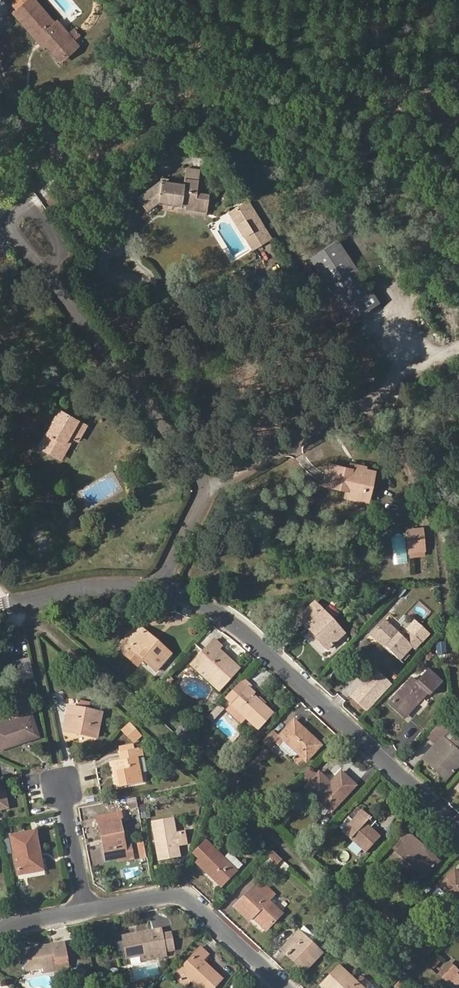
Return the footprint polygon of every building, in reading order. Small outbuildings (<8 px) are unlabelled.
[(66,29),(59,21),(57,21),(50,13),(47,15),(45,12),(47,10),(38,0),(29,0),(20,8),(15,12),(27,26),(29,24),(33,28),(30,30),(39,40),(44,36),(50,43),(48,44),(56,54),(61,50),(67,57),(76,49),(62,33),(66,29)] [(76,49),(80,45),(66,29),(62,33),(76,49)] [(39,40),(45,47),(48,44),(50,43),(44,36),(39,40)] [(62,61),(67,57),(61,50),(56,54),(62,61)] [(210,210),(212,193),(200,191),(202,179),(188,177),(187,182),(164,179),(141,197),(150,209),(167,196),(169,200),(181,202),(189,203),(189,207),(210,210)] [(210,213),(210,210),(189,207),(189,203),(181,202),(180,209),(210,213)] [(251,241),(260,236),(241,206),(233,212),(251,241)] [(307,267),(350,329),(379,308),(336,247),(307,267)] [(73,437),(78,439),(86,425),(60,411),(42,443),(60,454),(70,435),(73,437)] [(40,446),(61,458),(73,437),(70,435),(60,454),(42,443),(40,446)] [(329,463),(324,484),(347,489),(365,493),(368,482),(373,483),(375,471),(367,469),(367,466),(355,464),(354,469),(348,468),(329,463)] [(345,496),(368,502),(373,483),(368,482),(365,493),(347,489),(345,496)] [(411,553),(427,551),(424,527),(408,529),(411,553)] [(393,536),(396,563),(409,561),(407,535),(393,536)] [(299,617),(327,648),(344,634),(315,602),(299,617)] [(386,619),(372,634),(400,660),(412,646),(416,649),(421,644),(408,632),(404,636),(399,631),(391,624),(386,619)] [(399,631),(403,627),(396,620),(391,624),(399,631)] [(156,671),(167,658),(152,644),(154,640),(137,625),(120,645),(126,651),(128,648),(142,659),(156,671)] [(167,658),(170,654),(154,640),(152,644),(167,658)] [(233,662),(231,665),(217,652),(220,649),(222,646),(215,640),(195,661),(222,687),(239,668),(233,662)] [(439,654),(447,654),(445,641),(437,642),(439,654)] [(400,660),(403,663),(416,649),(412,646),(400,660)] [(124,652),(137,665),(142,659),(128,648),(126,651),(124,652)] [(217,652),(231,665),(233,662),(220,649),(217,652)] [(29,658),(18,659),(21,673),(32,671),(29,658)] [(219,690),(222,687),(195,661),(192,665),(219,690)] [(374,668),(349,696),(366,711),(391,684),(374,668)] [(417,682),(412,677),(393,698),(400,704),(398,706),(407,715),(427,694),(429,696),(442,682),(429,670),(417,682)] [(22,680),(33,678),(32,671),(21,673),(22,680)] [(264,705),(258,699),(253,695),(255,693),(249,687),(250,685),(243,679),(225,698),(232,705),(245,717),(257,729),(272,713),(264,705)] [(266,702),(261,696),(258,699),(264,705),(266,702)] [(407,715),(398,706),(400,704),(393,698),(389,703),(404,718),(407,715)] [(227,710),(241,722),(245,717),(232,705),(227,710)] [(65,730),(95,736),(99,714),(69,707),(65,730)] [(37,733),(31,716),(0,726),(0,749),(16,743),(15,740),(37,733)] [(123,727),(134,741),(143,734),(132,720),(123,727)] [(298,753),(306,761),(321,745),(294,721),(275,742),(280,746),(281,746),(285,741),(298,753)] [(458,765),(458,752),(444,737),(448,732),(439,723),(427,736),(436,744),(423,758),(434,768),(438,764),(449,775),(458,765)] [(448,732),(444,737),(458,752),(458,742),(448,732)] [(16,743),(38,736),(37,733),(15,740),(16,743)] [(281,746),(294,758),(298,753),(285,741),(281,746)] [(134,743),(120,746),(121,752),(135,749),(134,743)] [(121,786),(141,782),(135,749),(121,752),(120,752),(121,760),(116,761),(121,786)] [(116,787),(121,786),(116,761),(112,762),(116,787)] [(434,768),(446,779),(449,775),(438,764),(434,768)] [(229,777),(237,784),(241,780),(239,777),(240,775),(236,771),(229,777)] [(305,787),(331,811),(356,785),(341,771),(330,783),(319,772),(305,787)] [(131,811),(139,810),(136,796),(128,798),(131,811)] [(343,830),(366,851),(380,836),(365,822),(370,817),(362,810),(343,830)] [(125,856),(123,845),(119,821),(122,820),(120,813),(98,817),(99,826),(102,825),(107,851),(104,851),(106,859),(118,857),(125,856)] [(178,845),(186,843),(184,832),(176,833),(173,818),(151,823),(158,856),(179,852),(178,845)] [(389,845),(397,852),(410,836),(403,830),(389,845)] [(19,873),(37,870),(34,852),(38,851),(34,832),(11,836),(19,873)] [(423,876),(435,863),(422,851),(424,849),(410,836),(397,852),(423,876)] [(196,861),(221,887),(237,870),(236,869),(241,864),(229,852),(224,858),(205,840),(196,851),(201,855),(198,859),(196,861)] [(119,861),(132,858),(130,843),(123,845),(125,856),(118,857),(119,861)] [(435,863),(437,861),(424,849),(422,851),(435,863)] [(453,911),(458,905),(458,874),(454,870),(433,892),(453,911)] [(270,901),(277,893),(262,879),(255,886),(270,901)] [(270,901),(255,886),(254,885),(235,906),(249,920),(252,916),(257,912),(270,925),(282,913),(270,901)] [(375,918),(387,928),(396,918),(385,908),(375,918)] [(252,916),(266,929),(270,925),(257,912),(252,916)] [(304,970),(321,951),(299,930),(281,948),(287,954),(290,951),(299,960),(296,963),(304,970)] [(142,959),(165,955),(161,932),(149,934),(148,932),(132,935),(131,934),(122,935),(127,957),(141,955),(142,959)] [(57,969),(68,967),(63,942),(23,949),(27,969),(43,966),(57,964),(57,969)] [(422,950),(426,954),(431,949),(426,945),(422,950)] [(200,987),(211,987),(220,977),(201,959),(207,953),(200,946),(174,975),(184,984),(190,978),(200,987)] [(287,954),(296,963),(299,960),(290,951),(287,954)] [(456,972),(458,970),(451,963),(449,965),(456,972)] [(440,975),(447,981),(456,972),(449,965),(440,975)] [(339,966),(322,985),(325,987),(363,987),(339,966)] [(370,987),(378,987),(363,974),(359,979),(370,987)] [(398,987),(404,987),(409,982),(404,977),(396,986),(398,987)]
